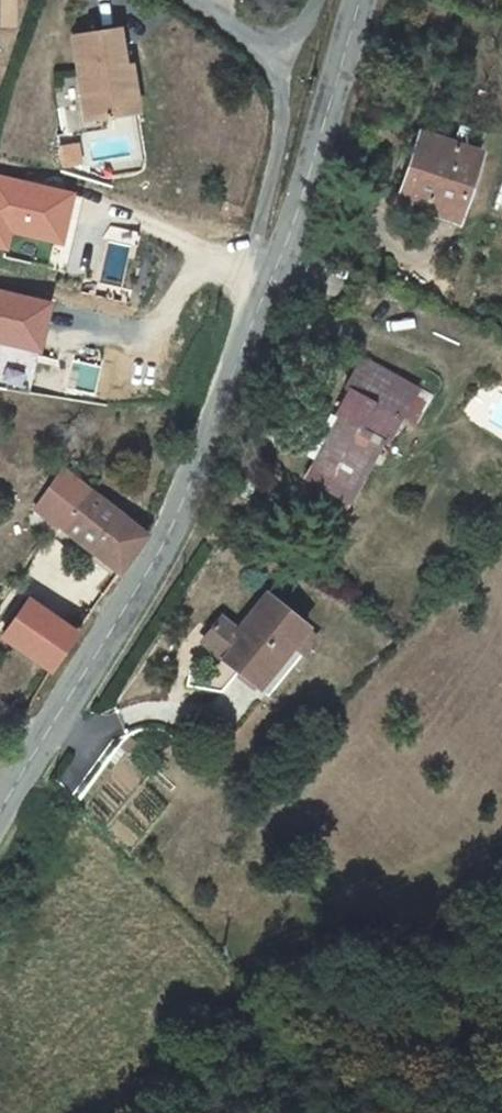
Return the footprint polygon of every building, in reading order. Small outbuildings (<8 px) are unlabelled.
[(5,28),(17,28),(16,0),(3,0),(5,28)] [(120,30),(73,37),(84,113),(102,111),(103,119),(127,115),(124,89),(135,88),(132,67),(126,68),(120,30)] [(139,113),(135,88),(124,89),(127,115),(139,113)] [(102,111),(84,113),(86,122),(103,119),(102,111)] [(410,171),(400,202),(457,220),(486,133),(460,125),(453,144),(433,138),(421,174),(410,171)] [(423,134),(410,171),(421,174),(433,138),(423,134)] [(312,465),(312,466),(350,488),(377,439),(383,442),(386,444),(418,389),(364,357),(345,390),(351,393),(338,417),(340,418),(314,466),(312,465)] [(432,396),(418,389),(402,418),(416,426),(432,396)] [(350,488),(312,466),(305,478),(343,499),(349,503),(356,491),(383,442),(377,439),(350,488)] [(120,572),(146,535),(127,520),(87,491),(62,525),(120,572)] [(242,636),(224,659),(259,688),(292,647),(307,629),(266,596),(237,632),(242,636)] [(23,651),(49,613),(29,599),(4,637),(23,651)] [(23,651),(52,670),(77,633),(49,613),(23,651)] [(202,641),(224,659),(242,636),(237,632),(221,618),(202,641)] [(318,637),(307,629),(292,647),(303,655),(318,637)]
